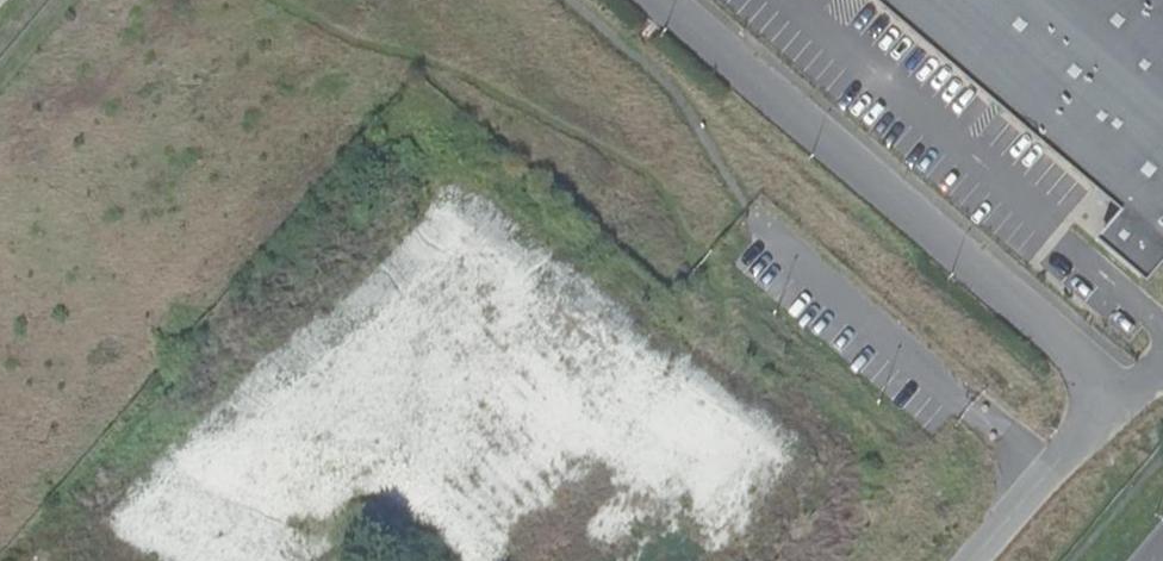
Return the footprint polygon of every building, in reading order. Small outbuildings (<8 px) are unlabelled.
[(1134,215),(1106,249),(1153,288),(1162,276),(1162,0),(876,0),(1134,215)]
